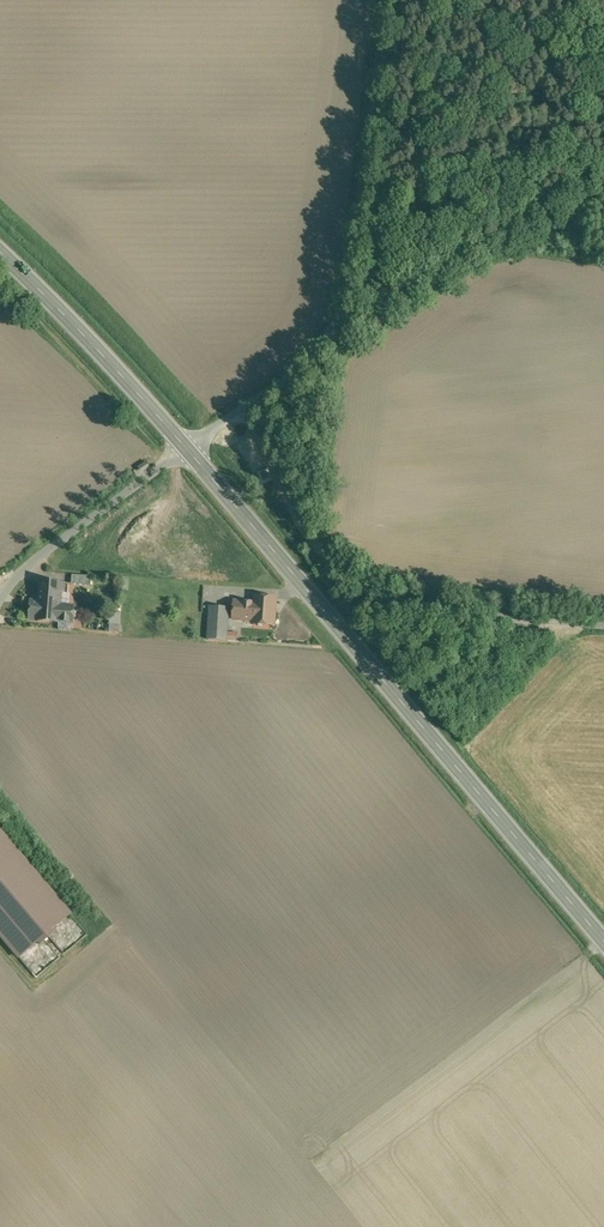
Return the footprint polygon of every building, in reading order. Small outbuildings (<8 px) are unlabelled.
[(72,575),(72,584),(91,586),(92,577),(72,575)] [(32,604),(31,619),(38,619),(38,620),(73,623),(73,618),(76,618),(76,613),(74,612),(74,607),(60,606),(61,593),(65,594),(66,584),(41,582),(39,604),(32,604)] [(235,602),(234,619),(254,620),(254,624),(273,625),(275,599),(255,598),(254,604),(235,602)] [(226,641),(228,608),(211,607),(208,640),(226,641)] [(18,958),(69,915),(0,832),(0,936),(18,958)]
